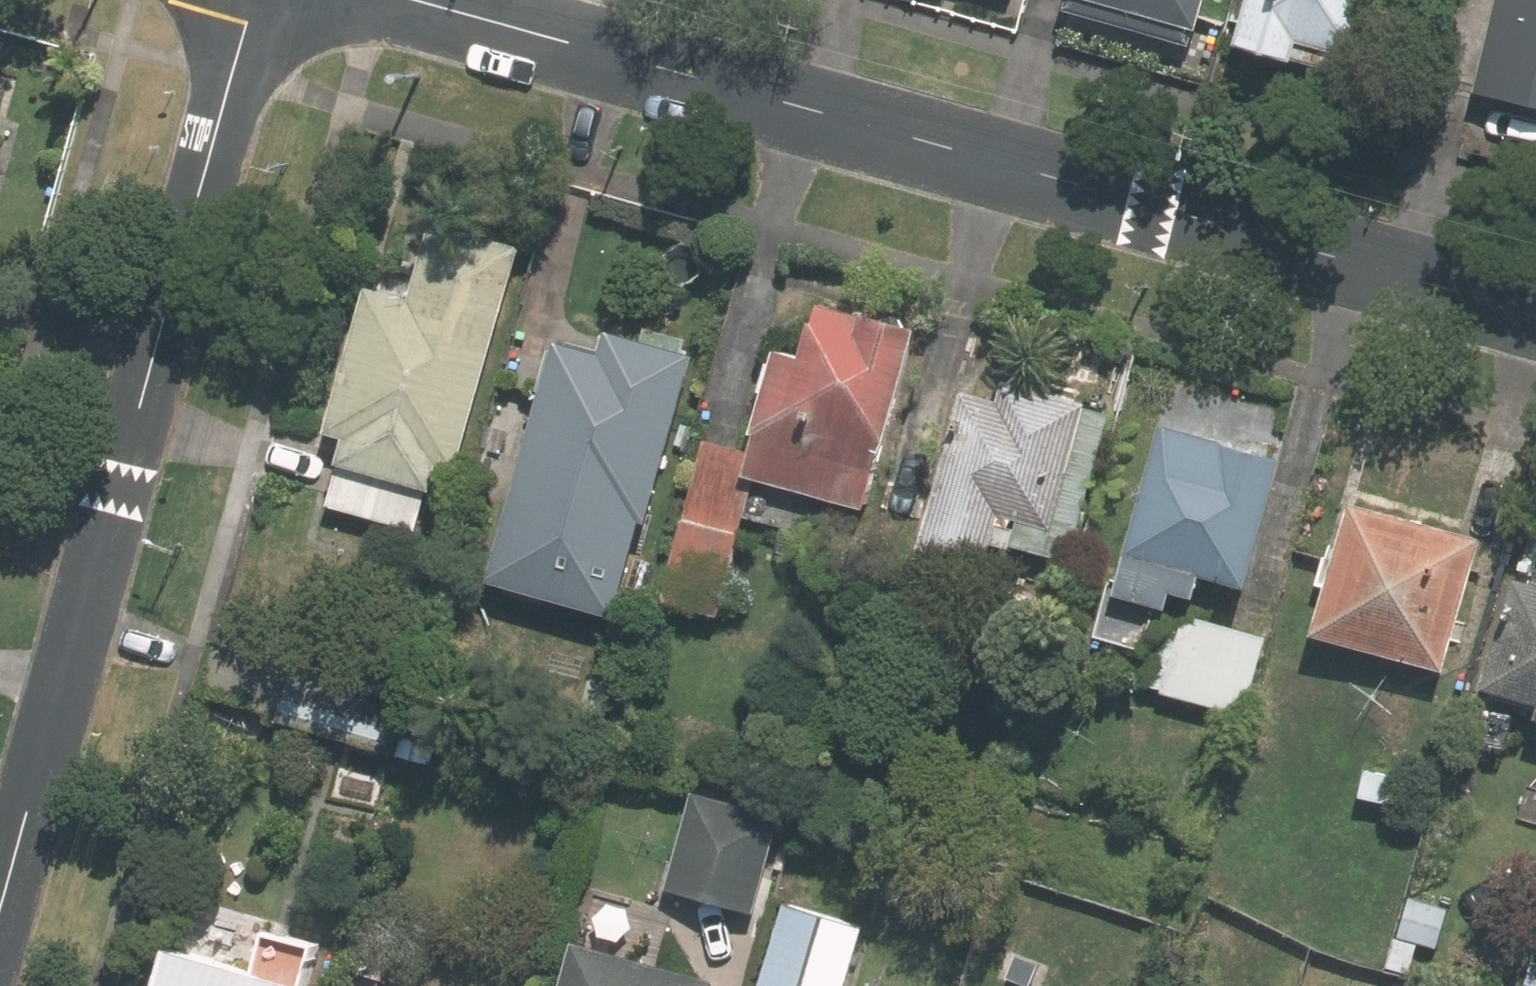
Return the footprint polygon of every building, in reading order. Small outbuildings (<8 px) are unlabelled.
[(1204,0),(1065,0),(1062,9),(1191,45),(1204,0)] [(1245,48),(1362,81),(1384,0),(1258,0),(1245,48)] [(1486,94),(1535,105),(1535,0),(1509,0),(1486,94)] [(463,463),(527,237),(438,214),(416,292),(374,280),(333,423),(350,428),(329,502),(425,527),(444,458),(463,463)] [(709,435),(670,595),(726,609),(760,468),(880,497),(923,319),(822,293),(809,349),(783,343),(757,446),(709,435)] [(687,344),(690,330),(652,320),(649,333),(614,323),(608,344),(563,331),(493,569),(623,607),(699,347),(687,344)] [(1076,552),(1117,406),(1003,374),(997,392),(965,383),(918,548),(984,567),(993,534),(1016,541),(1017,535),(1076,552)] [(1170,418),(1124,583),(1175,597),(1180,581),(1205,587),(1211,565),(1254,578),(1290,451),(1170,418)] [(1488,530),(1359,494),(1322,623),(1452,660),(1488,530)] [(1491,678),(1498,681),(1495,691),(1535,702),(1535,578),(1520,573),(1491,678)] [(1247,706),(1267,633),(1184,609),(1164,684),(1247,706)] [(410,696),(216,643),(204,686),(283,708),(281,714),(396,746),(410,696)] [(433,757),(447,708),(411,698),(397,747),(433,757)] [(1394,798),(1400,774),(1371,766),(1364,790),(1394,798)] [(673,881),(759,905),(786,810),(700,785),(673,881)] [(1020,890),(984,985),(1094,985),(1101,968),(1069,958),(1084,913),(1020,890)] [(792,895),(766,985),(844,985),(864,915),(792,895)] [(1419,937),(1393,931),(1384,959),(1411,967),(1419,937)] [(316,950),(274,937),(267,959),(183,935),(169,985),(306,985),(316,950)] [(720,975),(580,936),(565,985),(717,985),(720,975)] [(1529,951),(1520,985),(1535,985),(1535,953),(1529,951)]
